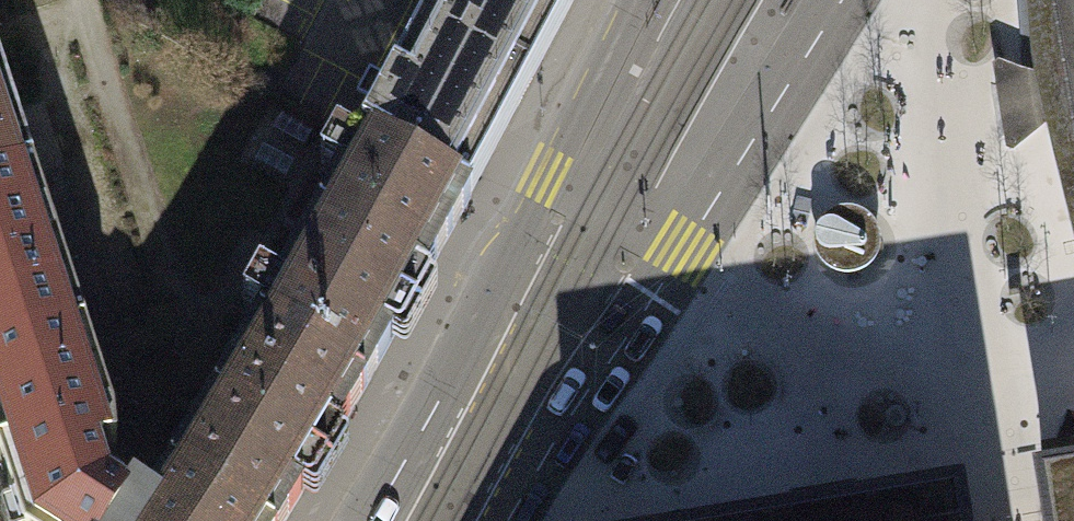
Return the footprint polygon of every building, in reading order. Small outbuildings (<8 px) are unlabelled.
[(393,82),(361,141),(362,141),(469,198),(471,199),(576,0),(437,0),(393,82)] [(1040,80),(1042,101),(1048,126),(1073,232),(1073,0),(1033,0),(1040,80)] [(1042,101),(1040,80),(998,63),(992,68),(1005,152),(1012,154),(1048,126),(1042,101)] [(32,175),(0,77),(0,186),(32,175)] [(260,327),(364,389),(469,198),(362,141),(260,327)] [(32,175),(0,186),(0,364),(85,337),(32,175)] [(833,209),(824,215),(818,228),(817,238),(819,248),(825,257),(838,265),(849,266),(859,263),(868,258),(872,253),(877,243),(877,233),(875,222),(868,214),(863,210),(853,206),(843,205),(833,209)] [(245,520),(284,520),(364,389),(260,327),(170,476),(245,520)] [(85,337),(0,364),(0,467),(18,520),(119,520),(134,497),(117,484),(108,453),(116,451),(115,424),(85,337)] [(1073,480),(1073,441),(1040,447),(1046,485),(1073,480)] [(170,476),(150,507),(134,497),(119,520),(245,520),(170,476)] [(1046,485),(1044,485),(1049,520),(1073,520),(1073,480),(1046,485)] [(957,500),(830,520),(960,520),(957,500)]
